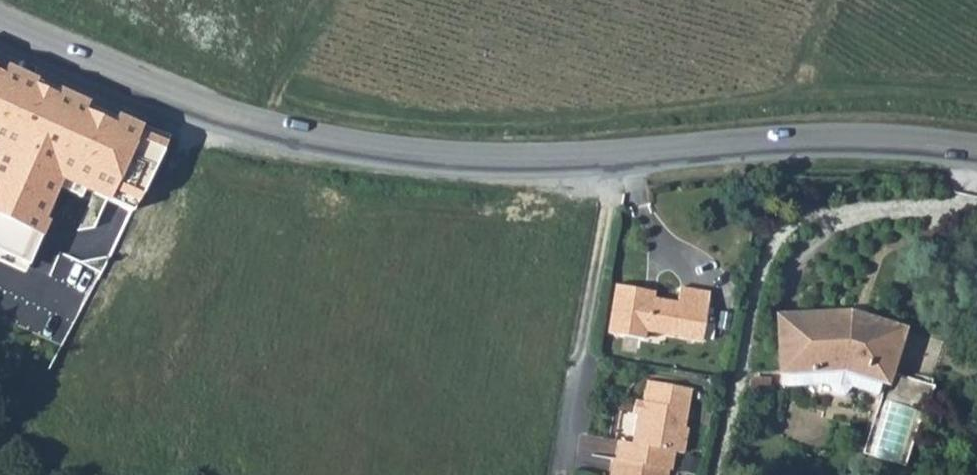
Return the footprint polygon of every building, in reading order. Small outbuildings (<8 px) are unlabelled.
[(167,140),(0,70),(0,219),(15,226),(39,170),(89,192),(78,219),(118,237),(167,140)] [(616,285),(607,334),(643,339),(646,327),(665,330),(669,336),(702,341),(709,293),(680,288),(678,303),(645,298),(646,290),(616,285)] [(850,313),(780,317),(782,371),(787,371),(843,369),(881,381),(886,382),(881,397),(927,411),(935,386),(889,372),(902,329),(850,313)] [(67,342),(53,336),(49,346),(62,352),(67,342)] [(843,369),(787,371),(788,386),(828,384),(833,395),(843,396),(851,387),(877,395),(881,381),(843,369)] [(770,378),(750,377),(749,389),(770,389),(770,378)] [(619,441),(615,460),(669,469),(672,470),(675,452),(683,453),(688,429),(685,428),(691,389),(647,381),(643,403),(644,403),(643,415),(637,414),(631,443),(619,441)] [(916,411),(886,401),(869,455),(900,464),(916,411)] [(685,457),(682,470),(695,473),(698,460),(685,457)] [(613,459),(610,474),(668,474),(669,469),(615,460),(613,459)]
